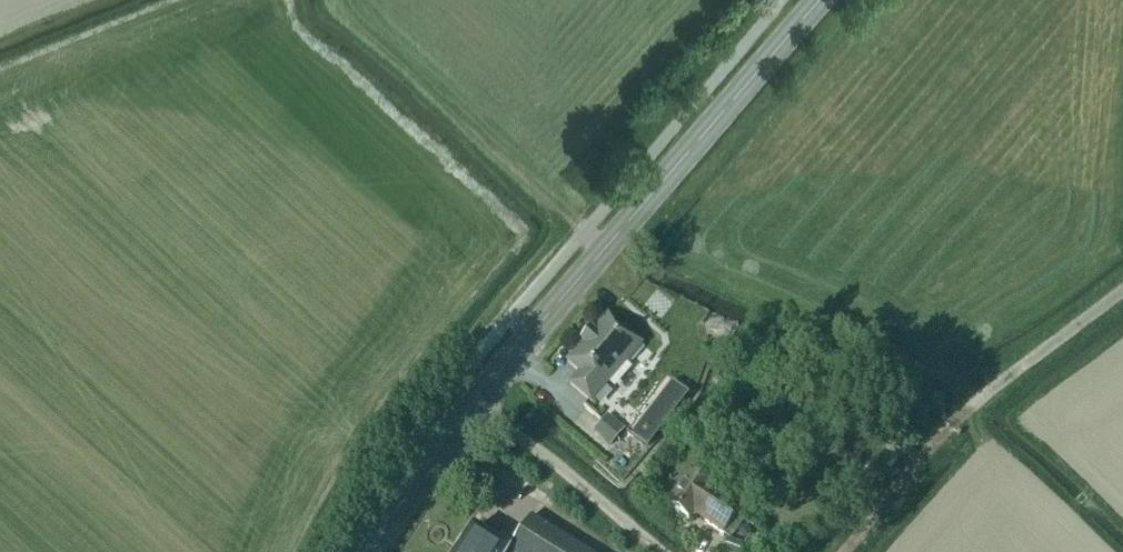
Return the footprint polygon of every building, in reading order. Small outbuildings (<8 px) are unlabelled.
[(641,343),(607,314),(592,331),(590,330),(580,341),(582,343),(567,361),(579,372),(570,383),(591,402),(641,343)] [(677,385),(674,383),(672,382),(660,397),(678,411),(690,395),(677,385)] [(608,414),(593,431),(611,446),(625,430),(608,414)] [(689,518),(693,512),(724,534),(742,507),(690,471),(667,504),(689,518)] [(459,551),(586,551),(531,517),(509,551),(474,529),(459,551)] [(755,549),(755,548),(729,538),(724,551),(763,551),(755,549)]
